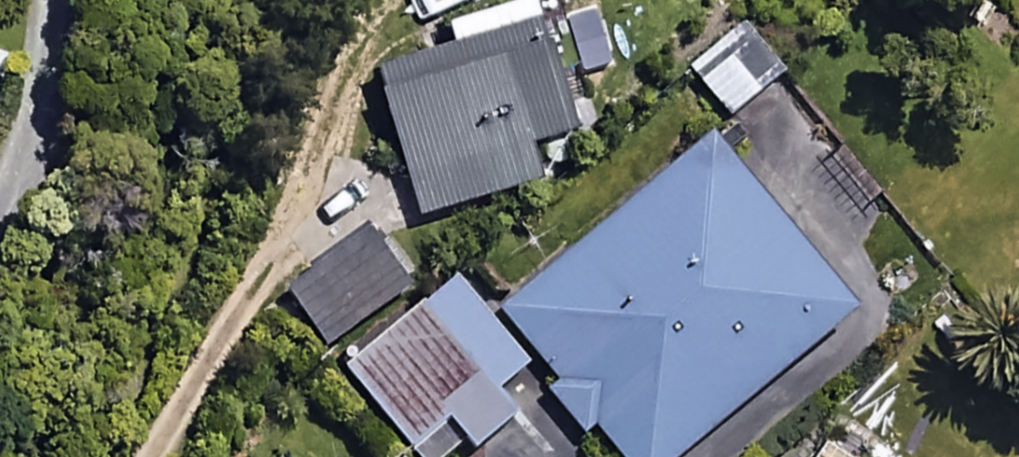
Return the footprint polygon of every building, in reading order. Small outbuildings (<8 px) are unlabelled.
[(528,0),(509,0),(439,22),(445,41),(371,65),(418,212),(533,175),(522,140),(568,126),(528,0)] [(781,66),(751,31),(697,78),(726,113),(781,66)] [(708,132),(499,306),(624,456),(666,456),(851,303),(708,132)] [(405,280),(364,223),(281,283),(323,340),(405,280)] [(520,359),(450,271),(338,361),(403,443),(441,412),(466,444),(508,411),(488,385),(520,359)] [(806,431),(789,456),(846,456),(806,431)]
